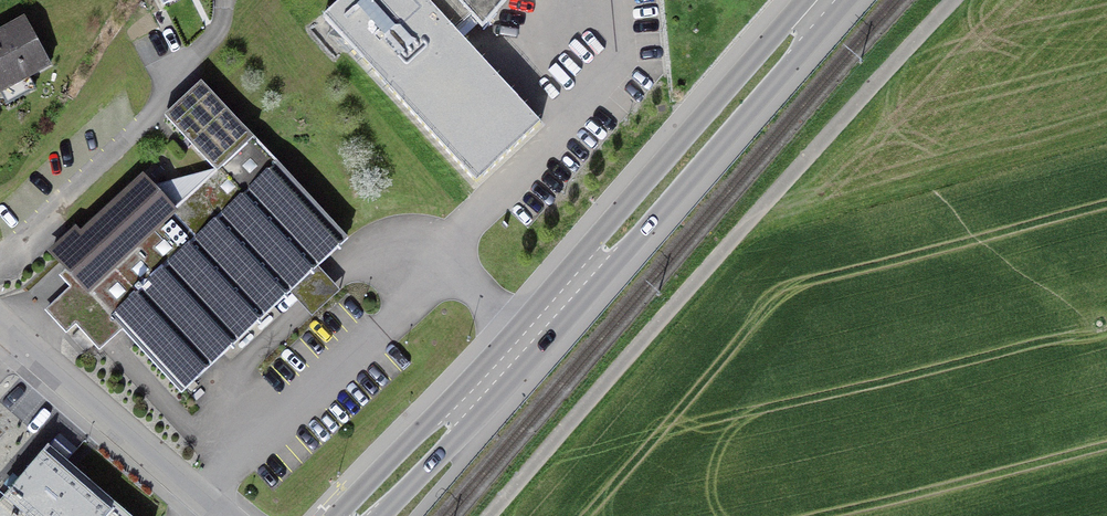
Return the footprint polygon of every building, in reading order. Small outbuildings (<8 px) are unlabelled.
[(461,39),(470,31),(476,24),(482,30),(508,0),(343,0),(322,19),(476,186),(541,126),(461,39)] [(52,68),(24,17),(0,30),(0,96),(52,68)] [(122,333),(181,397),(291,296),(312,319),(341,293),(320,269),(349,243),(201,83),(164,118),(215,173),(175,210),(143,175),(80,233),(75,228),(48,253),(65,271),(122,333)] [(70,288),(44,312),(66,335),(75,327),(100,353),(122,333),(65,271),(59,277),(70,288)] [(67,464),(72,458),(54,442),(0,504),(0,515),(126,515),(67,464)]
